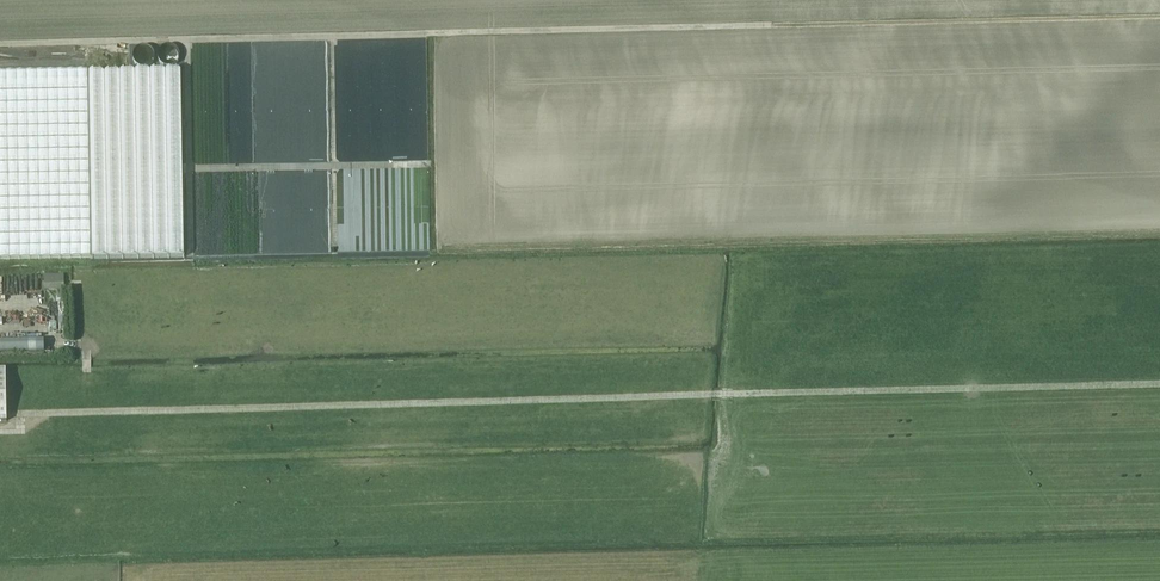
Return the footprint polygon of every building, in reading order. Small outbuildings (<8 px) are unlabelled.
[(181,71),(88,72),(92,260),(184,258),(181,71)] [(92,260),(88,72),(0,74),(0,261),(92,260)] [(45,290),(64,289),(64,275),(44,276),(45,290)]
